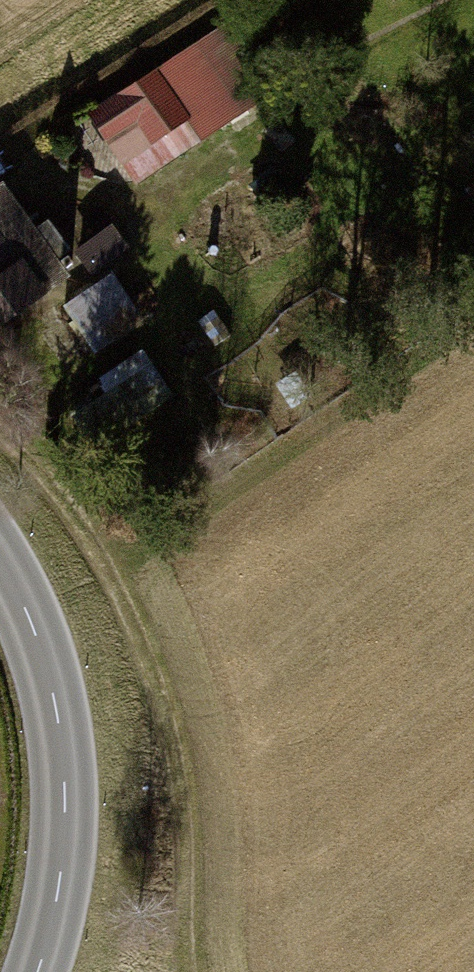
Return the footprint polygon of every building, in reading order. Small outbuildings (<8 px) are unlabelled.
[(231,23),(73,125),(123,201),(280,99),(231,23)] [(0,191),(0,324),(68,278),(6,187),(0,191)] [(81,252),(97,272),(126,249),(110,229),(81,252)] [(109,284),(69,313),(95,350),(136,322),(109,284)] [(96,449),(179,401),(154,358),(71,406),(96,449)]
